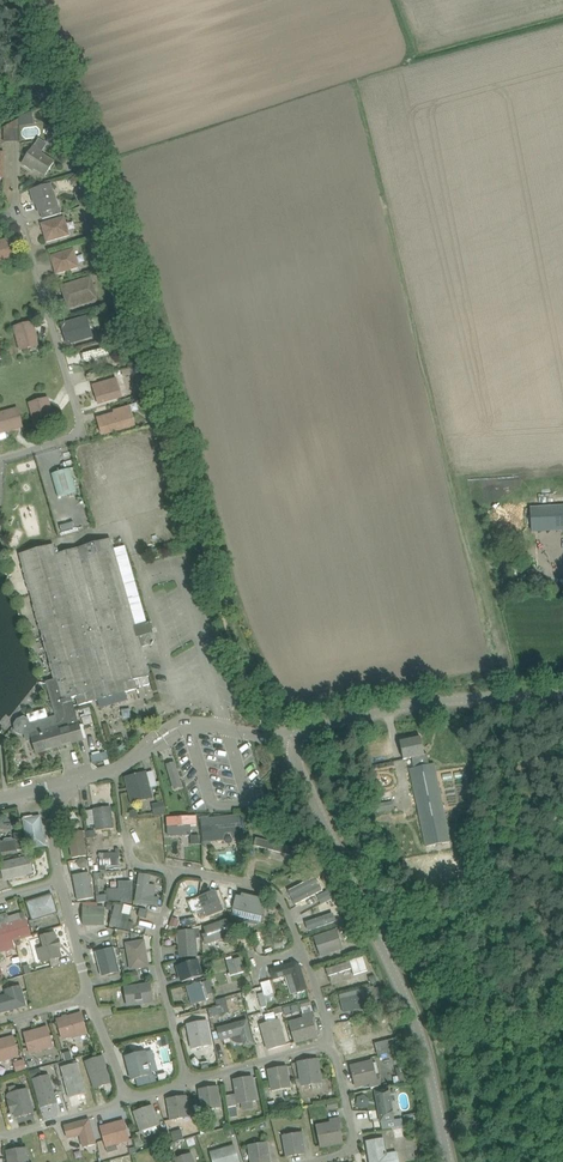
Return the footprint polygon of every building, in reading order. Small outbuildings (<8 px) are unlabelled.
[(63,129),(56,132),(59,140),(66,137),(63,129)] [(34,145),(23,163),(24,164),(24,165),(28,168),(30,168),(34,171),(35,169),(46,176),(55,161),(43,153),(43,152),(42,151),(47,144),(39,138),(34,145)] [(70,180),(76,187),(84,180),(79,173),(70,180)] [(59,208),(51,183),(29,190),(34,206),(36,205),(39,215),(41,214),(43,220),(62,213),(60,208),(59,208)] [(87,188),(74,193),(80,207),(93,201),(87,188)] [(41,224),(46,243),(70,236),(64,216),(41,224)] [(20,257),(14,236),(0,241),(0,263),(20,257)] [(50,256),(56,275),(80,268),(74,249),(50,256)] [(60,286),(68,310),(98,300),(91,276),(60,286)] [(60,324),(67,345),(93,337),(87,316),(60,324)] [(41,346),(33,320),(13,327),(20,352),(41,346)] [(127,331),(124,321),(112,325),(115,335),(127,331)] [(82,354),(84,362),(109,355),(107,347),(82,354)] [(92,385),(98,405),(123,398),(117,378),(92,385)] [(147,393),(137,396),(140,404),(150,401),(147,393)] [(56,422),(49,397),(28,403),(35,428),(56,422)] [(97,418),(102,436),(136,426),(130,406),(113,411),(114,413),(97,418)] [(24,428),(19,408),(0,412),(0,434),(24,428)] [(52,474),(59,497),(77,492),(70,469),(52,474)] [(532,532),(562,530),(562,506),(531,508),(532,532)] [(48,683),(59,722),(30,730),(37,753),(84,740),(72,699),(76,698),(79,706),(137,689),(136,687),(140,686),(140,687),(150,684),(147,677),(149,676),(146,664),(141,647),(147,645),(152,639),(150,634),(154,633),(151,622),(147,623),(125,546),(114,549),(111,539),(57,555),(54,545),(20,555),(57,680),(48,683)] [(421,738),(400,742),(404,760),(410,758),(417,757),(419,767),(413,768),(410,769),(426,847),(451,842),(434,764),(429,765),(427,754),(425,755),(421,738)] [(94,763),(110,759),(108,751),(92,755),(94,763)] [(454,781),(465,781),(465,757),(454,757),(454,781)] [(179,762),(171,763),(175,789),(183,788),(179,762)] [(146,773),(126,778),(132,802),(152,797),(146,773)] [(152,804),(155,815),(167,812),(164,801),(152,804)] [(380,804),(382,813),(396,810),(395,801),(380,804)] [(114,828),(111,807),(93,809),(94,810),(85,811),(87,826),(95,824),(96,831),(114,828)] [(163,834),(168,834),(168,836),(192,835),(191,825),(197,825),(196,815),(167,817),(167,815),(162,815),(163,834)] [(242,839),(240,815),(213,817),(213,816),(200,817),(203,845),(210,844),(211,841),(223,840),(225,833),(232,833),(235,839),(242,839)] [(24,819),(29,849),(45,846),(40,817),(24,819)] [(87,856),(84,830),(69,832),(72,857),(87,856)] [(85,831),(86,838),(95,837),(95,830),(85,831)] [(18,850),(24,849),(23,839),(22,832),(14,833),(15,839),(0,841),(0,852),(18,850)] [(300,833),(290,834),(290,843),(301,842),(300,833)] [(200,844),(199,835),(190,836),(191,845),(200,844)] [(293,848),(256,838),(254,846),(291,856),(293,848)] [(99,853),(100,866),(100,872),(107,871),(107,866),(120,866),(119,848),(116,848),(116,853),(99,853)] [(1,864),(4,879),(27,874),(26,867),(31,865),(29,857),(1,864)] [(87,868),(89,865),(88,861),(85,859),(82,860),(80,863),(80,866),(83,869),(87,868)] [(74,882),(78,901),(94,898),(89,873),(79,875),(74,882)] [(134,903),(158,906),(159,897),(154,896),(156,885),(149,884),(151,875),(139,873),(134,903)] [(288,891),(295,904),(323,890),(316,877),(288,891)] [(132,903),(132,881),(118,882),(118,888),(106,889),(107,895),(96,896),(96,903),(107,902),(107,901),(121,901),(121,903),(132,903)] [(317,896),(321,904),(335,897),(331,889),(317,896)] [(224,910),(216,890),(198,897),(199,898),(202,907),(206,917),(224,910)] [(232,909),(263,916),(267,900),(242,893),(241,897),(236,895),(232,909)] [(27,903),(33,920),(57,912),(52,895),(27,903)] [(199,898),(190,901),(194,910),(202,907),(199,898)] [(109,926),(131,931),(134,923),(128,922),(130,916),(122,914),(124,906),(115,904),(109,926)] [(83,907),(83,926),(104,926),(104,906),(83,907)] [(138,916),(146,918),(147,911),(140,909),(138,916)] [(31,935),(24,912),(6,917),(5,914),(0,915),(0,924),(1,928),(0,929),(0,944),(31,935)] [(305,922),(308,931),(334,922),(331,914),(305,922)] [(202,928),(208,945),(237,934),(231,917),(202,928)] [(179,921),(171,918),(168,925),(176,928),(179,921)] [(181,921),(181,928),(195,927),(194,920),(181,921)] [(356,933),(350,921),(338,927),(342,936),(346,934),(348,937),(356,933)] [(253,938),(249,926),(237,929),(241,942),(253,938)] [(197,956),(195,929),(177,931),(179,958),(197,956)] [(313,937),(320,957),(343,949),(336,929),(313,937)] [(61,947),(59,939),(57,940),(55,933),(41,936),(44,947),(38,949),(42,963),(62,957),(59,948),(61,947)] [(144,941),(126,944),(131,969),(149,966),(144,941)] [(114,948),(96,953),(102,976),(120,971),(114,948)] [(241,957),(227,962),(231,976),(245,972),(241,957)] [(337,965),(327,968),(329,975),(329,976),(333,974),(346,970),(352,968),(354,975),(368,970),(363,957),(350,961),(337,965)] [(178,967),(183,984),(205,977),(199,960),(178,967)] [(291,974),(297,992),(308,989),(301,969),(302,966),(292,961),(291,963),(270,969),(273,980),(291,974)] [(32,964),(24,967),(26,974),(34,972),(32,964)] [(124,974),(126,984),(140,980),(138,971),(124,974)] [(210,980),(204,982),(208,994),(214,993),(210,980)] [(124,986),(127,1007),(153,1003),(150,983),(124,986)] [(206,999),(201,983),(189,987),(194,1003),(206,999)] [(0,998),(0,1014),(28,1006),(22,985),(6,989),(8,996),(0,998)] [(339,995),(343,1013),(364,1008),(362,1002),(373,999),(373,996),(376,995),(374,988),(374,986),(339,995)] [(374,988),(376,995),(377,999),(385,997),(382,986),(374,988)] [(306,992),(299,994),(301,1001),(308,999),(306,992)] [(264,993),(259,994),(262,1008),(267,1007),(264,993)] [(288,1021),(295,1044),(319,1037),(315,1023),(316,1023),(313,1011),(312,1011),(309,1000),(300,1003),(303,1014),(302,1015),(303,1017),(288,1021)] [(87,1032),(81,1013),(57,1020),(63,1039),(87,1032)] [(217,1028),(220,1041),(231,1038),(232,1041),(233,1042),(240,1044),(243,1043),(244,1047),(255,1044),(248,1019),(217,1028)] [(287,1045),(279,1019),(259,1025),(267,1051),(287,1045)] [(340,1034),(342,1034),(345,1045),(343,1045),(346,1055),(359,1050),(349,1020),(337,1025),(340,1034)] [(207,1021),(188,1025),(191,1043),(192,1048),(204,1046),(211,1045),(207,1021)] [(23,1033),(29,1054),(54,1047),(48,1026),(23,1033)] [(168,1034),(158,1036),(161,1047),(171,1044),(168,1034)] [(20,1057),(14,1035),(0,1039),(0,1062),(20,1057)] [(375,1044),(378,1056),(404,1050),(400,1037),(375,1044)] [(73,1057),(72,1051),(63,1054),(64,1060),(73,1057)] [(127,1058),(133,1080),(134,1082),(152,1077),(146,1053),(145,1053),(127,1058)] [(103,1056),(86,1062),(95,1088),(110,1083),(105,1067),(106,1067),(103,1056)] [(196,1057),(191,1061),(196,1067),(201,1063),(196,1057)] [(323,1082),(319,1058),(297,1062),(301,1086),(323,1082)] [(349,1065),(355,1088),(369,1085),(370,1087),(381,1085),(380,1079),(377,1080),(373,1060),(349,1065)] [(27,1071),(25,1061),(14,1063),(17,1074),(27,1071)] [(86,1093),(78,1063),(63,1067),(62,1063),(56,1065),(59,1077),(62,1076),(68,1098),(86,1093)] [(291,1088),(287,1066),(267,1070),(271,1091),(291,1088)] [(34,1079),(40,1078),(38,1070),(29,1072),(31,1080),(34,1079)] [(40,1078),(34,1079),(42,1107),(56,1103),(48,1075),(40,1078)] [(257,1101),(253,1076),(233,1079),(235,1094),(226,1096),(228,1108),(229,1107),(231,1118),(238,1117),(237,1106),(238,1106),(237,1104),(257,1101)] [(198,1089),(201,1111),(221,1108),(220,1100),(224,1099),(222,1086),(219,1087),(219,1086),(198,1089)] [(34,1113),(28,1088),(8,1093),(10,1100),(7,1101),(10,1114),(14,1113),(15,1118),(34,1113)] [(389,1090),(377,1092),(377,1093),(379,1100),(382,1119),(383,1120),(394,1118),(393,1111),(390,1111),(387,1098),(390,1097),(389,1090)] [(190,1117),(186,1095),(166,1098),(170,1120),(190,1117)] [(159,1124),(152,1105),(133,1112),(141,1132),(159,1125),(162,1134),(168,1132),(164,1121),(159,1124)] [(418,1114),(404,1116),(406,1125),(419,1123),(418,1114)] [(316,1124),(320,1148),(343,1143),(340,1129),(343,1128),(341,1117),(329,1119),(330,1122),(316,1124)] [(80,1135),(84,1147),(95,1144),(89,1120),(65,1126),(68,1138),(80,1135)] [(99,1126),(105,1147),(130,1141),(124,1120),(99,1126)] [(396,1138),(404,1136),(402,1127),(394,1129),(396,1138)] [(171,1133),(174,1141),(184,1138),(181,1130),(171,1133)] [(282,1135),(286,1157),(306,1154),(302,1132),(282,1135)] [(369,1161),(399,1161),(397,1151),(387,1153),(384,1138),(366,1141),(369,1161)] [(250,1161),(271,1161),(268,1142),(247,1145),(250,1161)] [(212,1161),(240,1161),(235,1144),(209,1152),(212,1161)] [(26,1148),(7,1151),(9,1161),(28,1161),(26,1148)] [(192,1153),(172,1159),(173,1161),(195,1161),(192,1153)]
